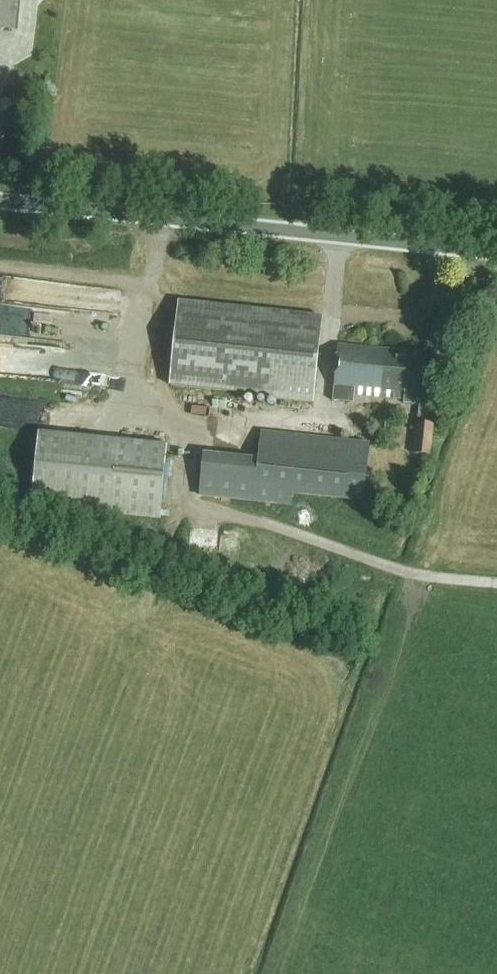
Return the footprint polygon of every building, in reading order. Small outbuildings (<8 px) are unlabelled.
[(19,0),(0,0),(0,27),(16,28),(19,0)] [(312,401),(320,315),(178,301),(170,386),(263,394),(263,396),(312,401)] [(340,345),(333,392),(333,401),(353,402),(353,394),(404,399),(404,404),(419,406),(423,359),(411,358),(412,353),(340,345)] [(379,427),(391,429),(393,413),(381,411),(379,427)] [(413,455),(431,457),(434,424),(416,422),(413,455)] [(159,521),(167,445),(39,432),(31,508),(159,521)] [(293,507),(294,496),(364,504),(369,442),(261,432),(258,460),(204,455),(198,496),(293,507)]
